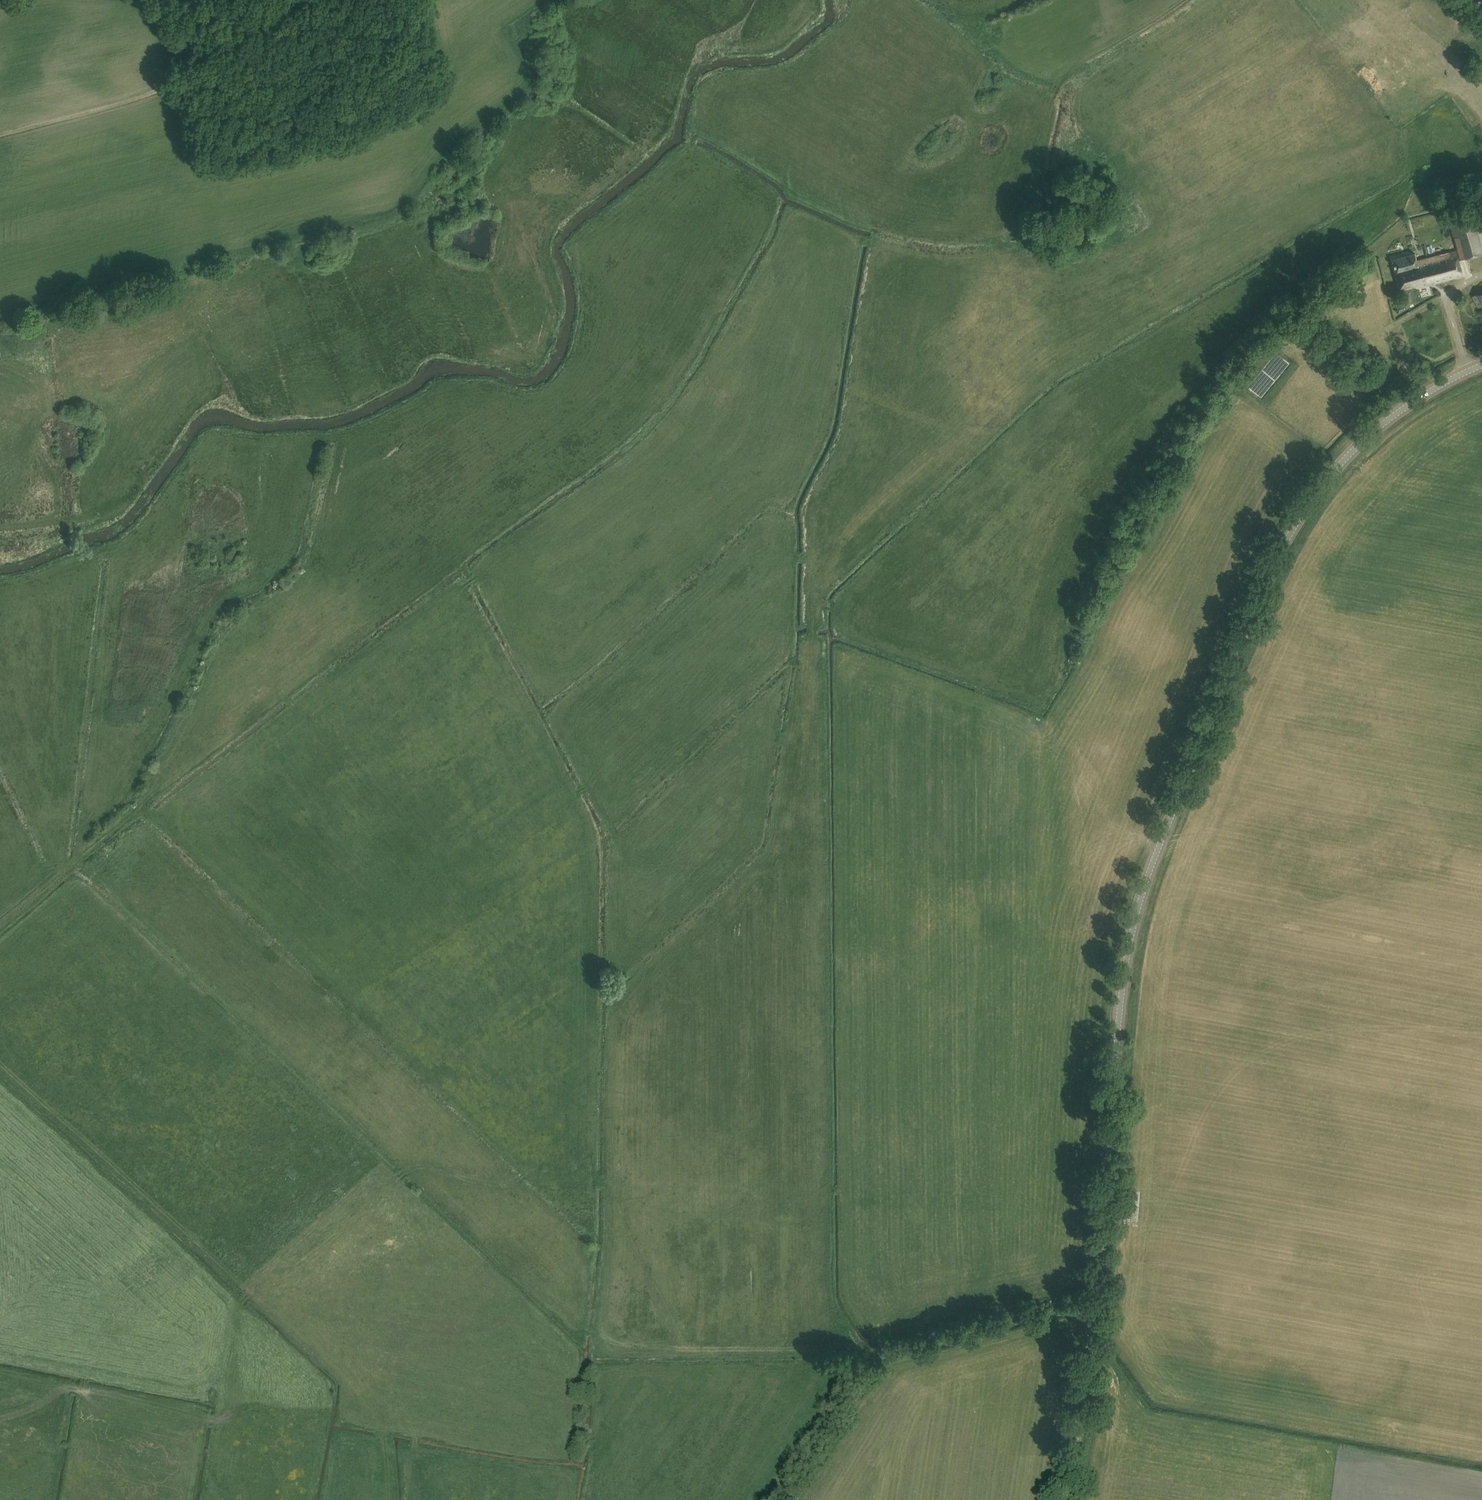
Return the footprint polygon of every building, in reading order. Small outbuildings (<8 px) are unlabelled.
[(1466,255),(1481,251),(1481,224),(1480,217),(1451,225),(1460,257),(1466,255)] [(1393,258),(1401,286),(1424,280),(1425,283),(1432,281),(1432,283),(1463,275),(1456,251),(1417,261),(1415,253),(1393,258)] [(1479,306),(1481,304),(1481,290),(1472,296),(1479,306)]
